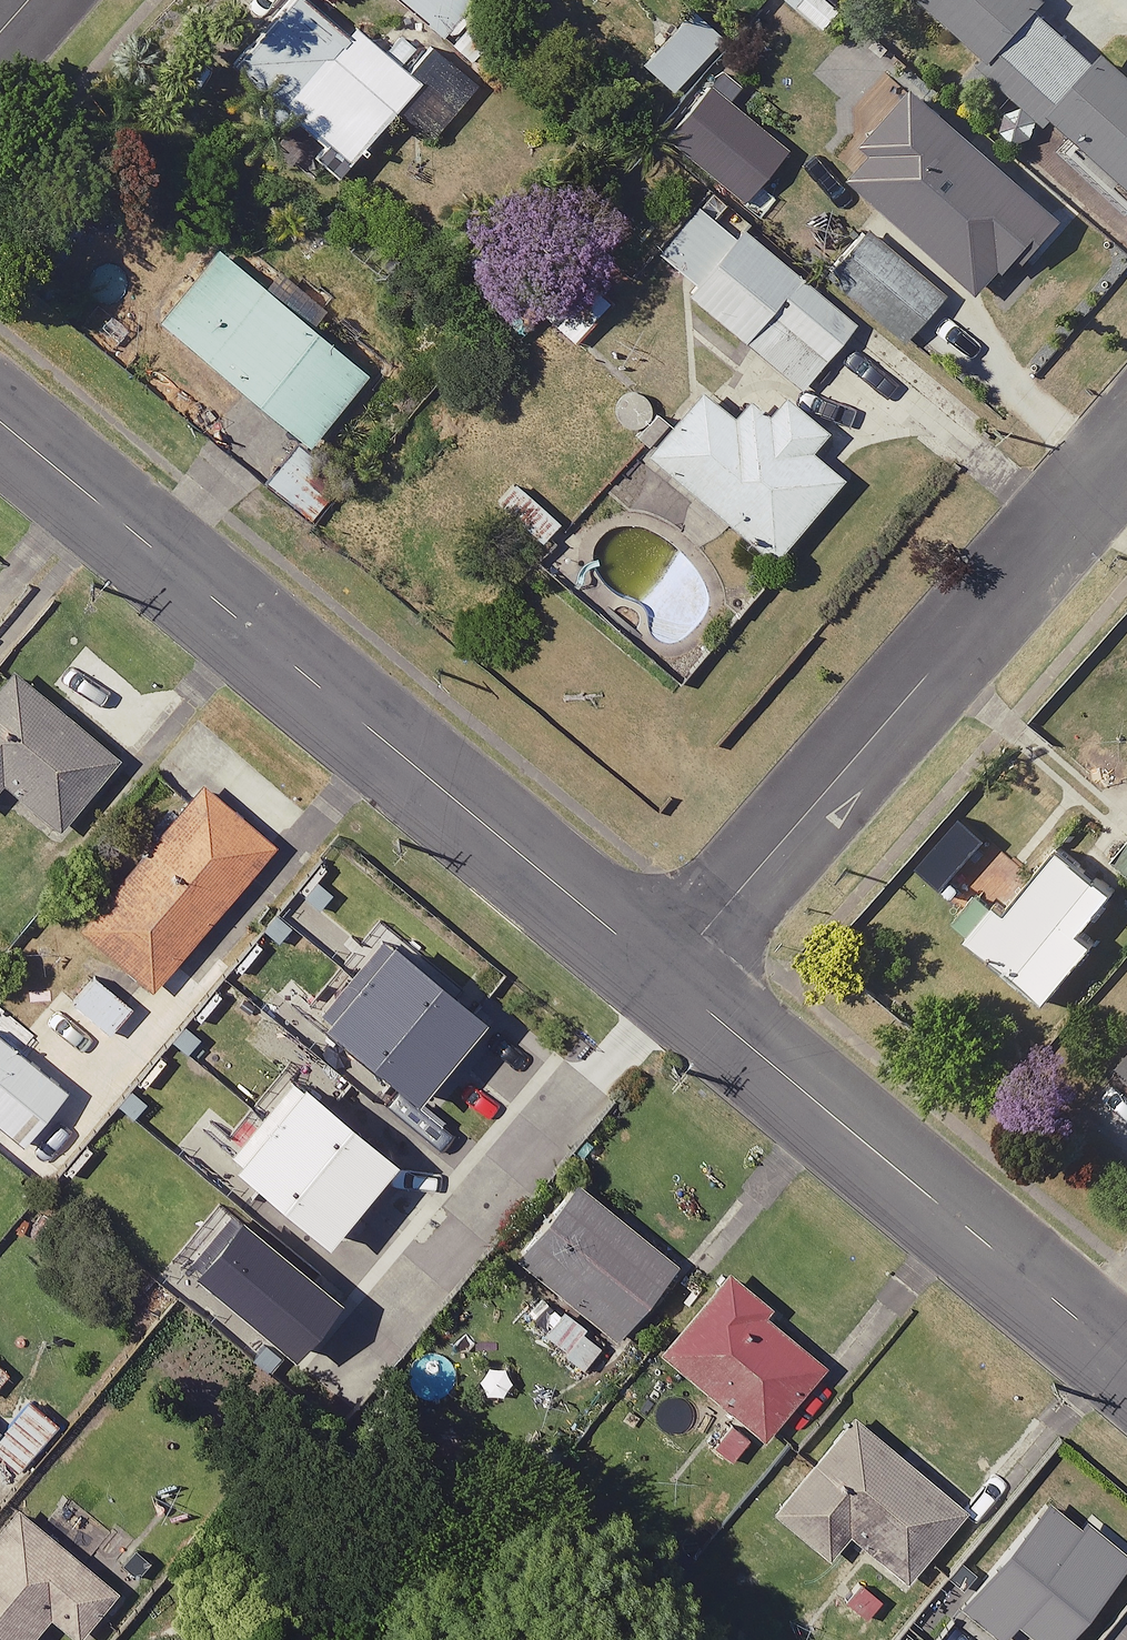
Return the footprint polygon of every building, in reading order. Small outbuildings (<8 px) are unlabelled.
[(313,0),(291,0),(234,66),(351,165),(422,82),(358,27),(352,34),(313,0)] [(475,0),(402,0),(447,38),(478,2),(475,0)] [(846,11),(833,0),(793,0),(831,30),(846,11)] [(1126,181),(1126,71),(1108,53),(1100,62),(1041,10),(1049,0),(923,0),(1126,181)] [(725,38),(694,10),(644,65),(676,93),(725,38)] [(789,151),(711,86),(666,140),(745,204),(789,151)] [(1067,220),(917,88),(865,147),(873,155),(850,181),(982,297),(1006,271),(1010,274),(1024,258),(1030,263),(1067,220)] [(697,286),(738,238),(702,207),(661,255),(697,286)] [(949,294),(870,227),(827,276),(906,344),(949,294)] [(859,324),(745,229),(738,238),(697,286),(689,296),(803,390),(859,324)] [(373,375),(220,250),(161,321),(314,446),(373,375)] [(523,299),(576,345),(611,304),(558,259),(523,299)] [(830,433),(786,395),(771,413),(753,398),(737,417),(706,391),(651,454),(774,559),(841,481),(811,455),(830,433)] [(337,495),(290,456),(269,482),(316,520),(337,495)] [(562,523),(515,484),(498,503),(545,543),(562,523)] [(13,670),(0,685),(0,792),(5,786),(61,832),(121,758),(13,670)] [(278,847),(205,784),(81,929),(154,992),(278,847)] [(1120,892),(1063,846),(1013,906),(1004,899),(972,939),(1050,1003),(1098,945),(1085,934),(1120,892)] [(1117,860),(1126,868),(1126,847),(1117,860)] [(957,866),(925,904),(947,922),(979,884),(957,866)] [(319,883),(306,897),(321,910),(333,895),(319,883)] [(293,928),(279,915),(266,930),(281,942),(293,928)] [(487,1019),(395,943),(327,1024),(419,1101),(487,1019)] [(134,1008),(96,975),(73,1002),(111,1034),(134,1008)] [(203,1040),(187,1027),(176,1042),(192,1054),(203,1040)] [(0,1035),(0,1123),(26,1145),(69,1092),(0,1035)] [(402,1161),(307,1082),(237,1165),(332,1244),(402,1161)] [(149,1106),(133,1092),(122,1105),(138,1118),(149,1106)] [(682,1266),(580,1183),(518,1260),(620,1343),(682,1266)] [(346,1300),(245,1216),(197,1272),(298,1356),(346,1300)] [(774,1306),(731,1270),(662,1352),(766,1439),(828,1365),(767,1314),(774,1306)] [(607,1344),(565,1310),(546,1333),(588,1367),(607,1344)] [(0,1439),(0,1453),(22,1471),(59,1424),(30,1401),(0,1439)] [(968,1510),(856,1415),(774,1511),(832,1559),(852,1536),(907,1582),(968,1510)] [(751,1438),(733,1424),(715,1446),(733,1460),(751,1438)] [(1052,1499),(962,1607),(1001,1639),(1007,1639),(1021,1623),(1041,1639),(1068,1639),(1126,1569),(1126,1553),(1088,1521),(1084,1526),(1052,1499)] [(0,1531),(0,1639),(33,1639),(53,1616),(82,1639),(123,1590),(21,1506),(0,1531)] [(884,1601),(861,1583),(835,1616),(858,1633),(884,1601)]
